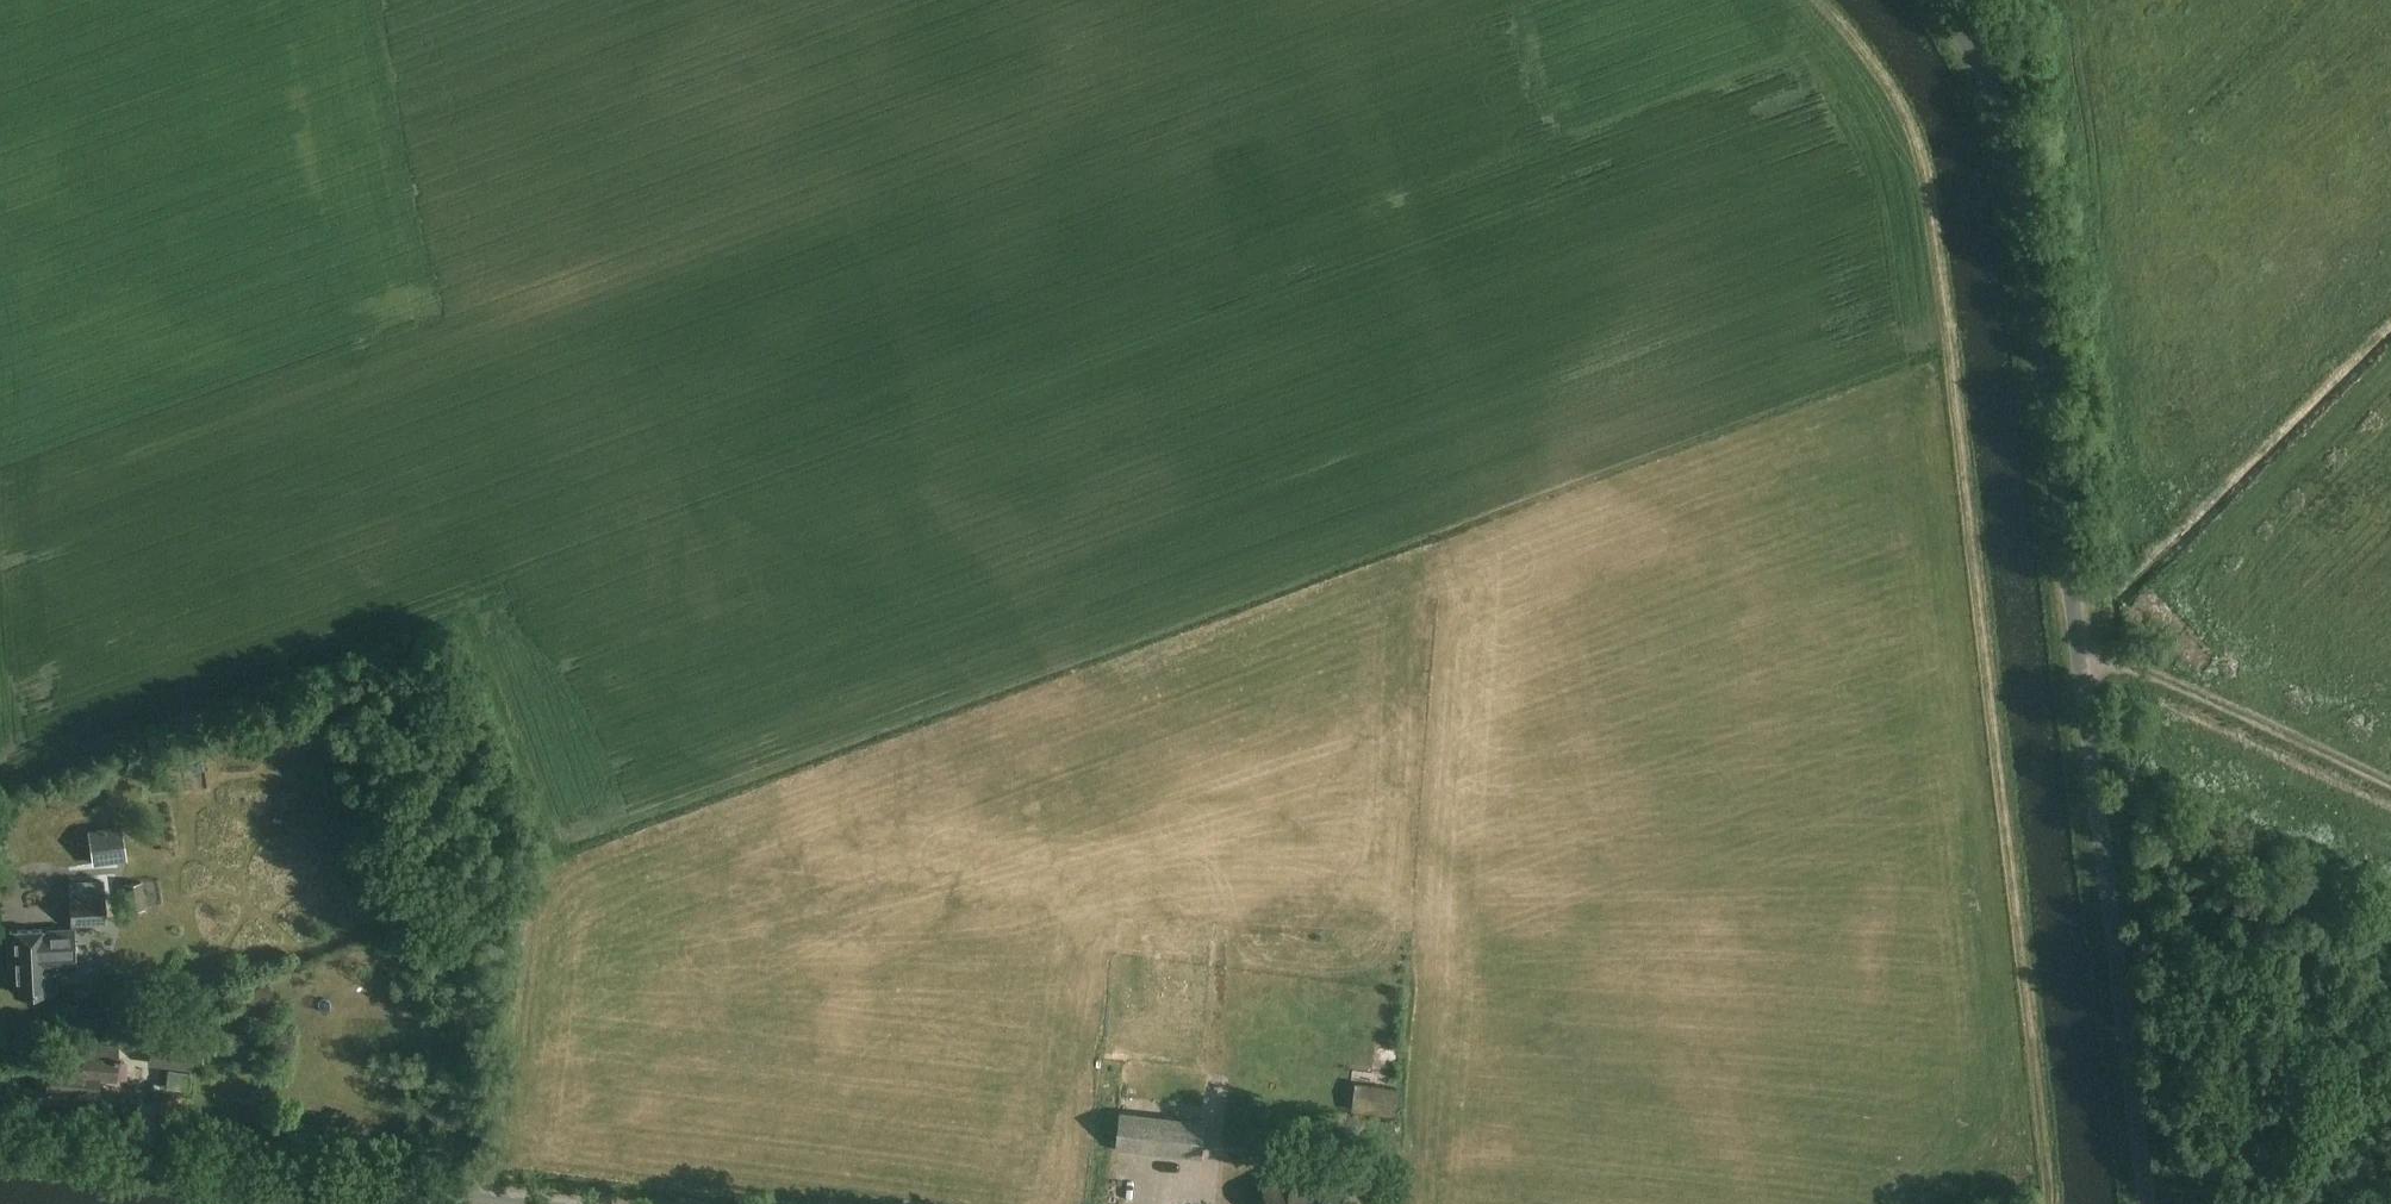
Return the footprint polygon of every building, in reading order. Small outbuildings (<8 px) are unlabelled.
[(127,861),(122,825),(88,830),(93,866),(127,861)] [(116,917),(114,894),(69,897),(71,926),(106,923),(105,918),(116,917)] [(72,941),(72,929),(7,932),(9,969),(13,968),(14,992),(48,991),(46,958),(52,958),(51,942),(72,941)] [(58,958),(81,957),(80,941),(57,942),(58,958)] [(194,1044),(152,1039),(149,1064),(191,1070),(194,1044)] [(117,1051),(83,1048),(82,1062),(47,1060),(45,1092),(96,1096),(97,1078),(115,1080),(117,1051)] [(190,1072),(168,1070),(166,1087),(188,1090),(190,1072)] [(1365,1084),(1362,1106),(1399,1111),(1402,1089),(1365,1084)] [(164,1098),(165,1121),(194,1120),(193,1097),(164,1098)] [(1211,1127),(1127,1117),(1123,1147),(1207,1158),(1211,1127)] [(1268,1175),(1264,1203),(1378,1203),(1379,1193),(1331,1187),(1332,1183),(1268,1175)]
